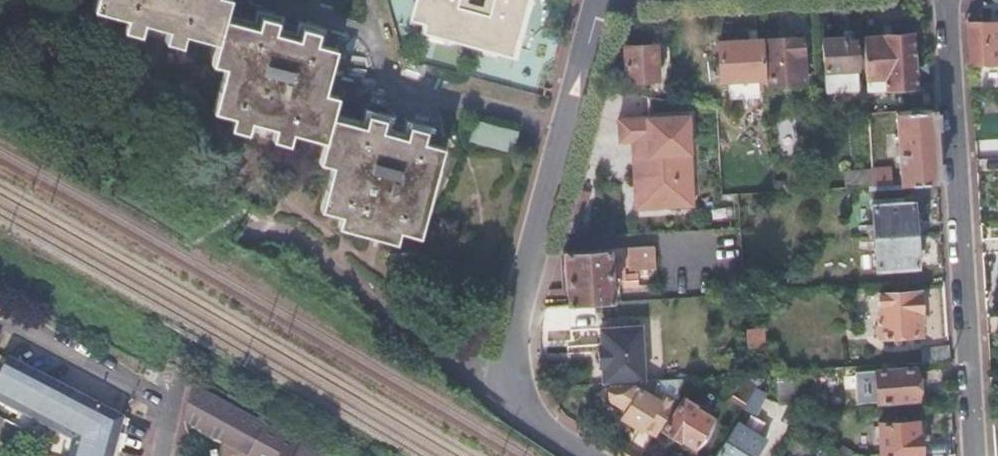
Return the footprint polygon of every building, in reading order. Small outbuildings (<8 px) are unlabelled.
[(330,142),(336,144),(331,165),(326,189),(335,192),(335,195),(331,213),(343,216),(340,227),(395,242),(396,240),(398,231),(410,234),(415,214),(425,216),(433,182),(437,169),(428,167),(432,145),(424,143),(426,132),(409,127),(406,138),(382,133),(385,121),(367,117),(365,127),(332,119),(320,116),(325,93),(330,73),(320,70),(325,47),(317,45),(319,33),(301,29),(299,40),(274,34),(277,22),(260,17),(257,29),(222,19),(212,16),(216,0),(96,0),(94,9),(126,18),(123,30),(141,34),(143,22),(168,29),(165,40),(182,45),(185,33),(216,41),(227,44),(221,65),(225,66),(219,89),(230,92),(224,115),(234,118),(232,128),(248,132),(250,122),(275,128),(272,139),(290,143),(292,133),(325,141),(330,142)] [(222,19),(227,0),(216,0),(212,16),(222,19)] [(411,20),(422,23),(420,32),(514,57),(529,0),(415,0),(411,20)] [(970,64),(997,62),(997,21),(968,22),(970,64)] [(862,36),(866,87),(872,87),(872,90),(885,88),(885,91),(916,88),(912,32),(881,33),(881,35),(862,36)] [(761,38),(763,77),(787,76),(787,84),(803,84),(801,36),(761,38)] [(845,36),(823,38),(826,90),(857,88),(854,39),(845,39),(845,36)] [(719,79),(763,77),(761,38),(718,41),(718,44),(719,78),(719,79)] [(210,62),(221,65),(227,44),(216,41),(210,62)] [(719,78),(718,44),(694,45),(695,78),(719,78)] [(625,81),(657,80),(655,46),(623,47),(625,81)] [(320,70),(330,73),(335,50),(325,47),(320,70)] [(213,112),(224,115),(230,92),(219,89),(213,112)] [(320,116),(332,119),(338,96),(325,93),(320,116)] [(903,184),(937,182),(933,109),(896,110),(899,184),(903,184)] [(687,111),(615,114),(616,142),(632,142),(635,209),(692,206),(687,111)] [(470,141),(513,152),(518,130),(474,120),(470,141)] [(325,141),(322,154),(321,163),(331,165),(336,144),(330,142),(325,141)] [(428,167),(437,169),(442,148),(432,145),(428,167)] [(871,168),(872,186),(891,185),(891,167),(871,168)] [(869,186),(872,236),(915,233),(912,201),(904,201),(903,184),(899,184),(891,185),(872,186),(869,186)] [(321,210),(331,213),(335,195),(335,192),(326,189),(321,210)] [(419,237),(425,216),(415,214),(410,234),(419,237)] [(915,233),(872,236),(874,267),(917,265),(915,233)] [(655,263),(654,246),(643,247),(644,263),(651,263),(655,263)] [(568,305),(619,302),(617,275),(609,275),(609,265),(627,265),(627,248),(565,251),(568,305)] [(919,313),(918,290),(878,292),(879,316),(876,316),(877,335),(918,333),(916,313),(919,313)] [(639,321),(594,322),(596,378),(640,376),(639,321)] [(765,330),(749,330),(748,347),(764,347),(765,330)] [(921,362),(948,360),(947,344),(921,345),(921,362)] [(127,419),(8,358),(0,375),(0,401),(3,403),(12,407),(5,422),(53,447),(51,455),(53,455),(117,455),(127,419)] [(913,368),(875,370),(876,400),(915,397),(913,368)] [(778,404),(796,403),(793,370),(775,371),(778,404)] [(732,395),(745,404),(760,378),(743,378),(732,395)] [(642,426),(655,433),(683,386),(675,383),(672,388),(666,384),(657,397),(639,387),(622,416),(641,428),(642,426)] [(192,388),(184,418),(256,455),(309,455),(299,450),(299,445),(254,423),(192,388)] [(679,437),(694,446),(715,411),(704,403),(701,406),(695,403),(692,406),(680,399),(661,428),(678,439),(679,437)] [(3,403),(0,409),(0,412),(5,422),(12,407),(3,403)] [(916,434),(916,421),(877,424),(879,455),(920,453),(918,434),(916,434)] [(726,441),(717,455),(749,455),(726,441)]
